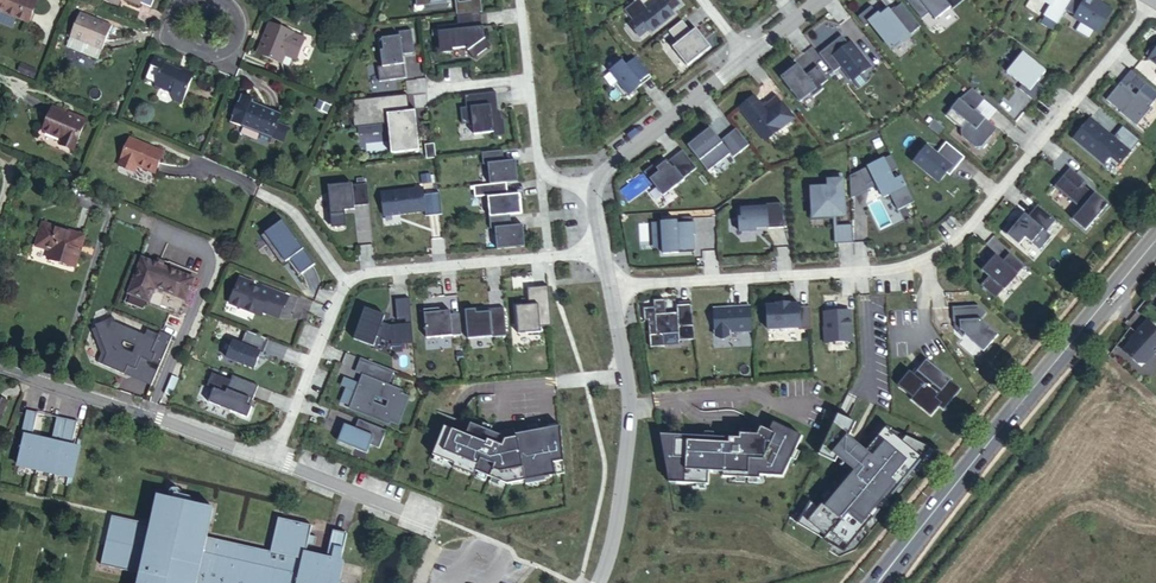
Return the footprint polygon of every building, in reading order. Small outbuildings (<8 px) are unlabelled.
[(16,17),(29,23),(37,2),(32,0),(0,0),(0,11),(16,17)] [(128,1),(141,7),(141,5),(151,8),(154,0),(128,0),(128,1)] [(457,15),(462,15),(461,6),(479,4),(478,0),(456,0),(457,15)] [(625,9),(634,21),(631,24),(640,36),(650,28),(653,31),(675,15),(672,12),(682,4),(679,0),(665,0),(664,1),(663,0),(661,0),(649,9),(641,0),(637,0),(636,1),(625,9)] [(922,19),(925,15),(933,9),(939,16),(950,7),(952,9),(963,0),(907,0),(922,19)] [(1052,6),(1045,16),(1058,24),(1066,10),(1070,3),(1065,0),(1043,0),(1052,6)] [(1070,3),(1066,10),(1075,16),(1074,18),(1095,31),(1100,29),(1112,9),(1101,3),(1100,5),(1094,1),(1095,0),(1072,0),(1070,3)] [(909,36),(921,26),(902,3),(890,13),(888,10),(880,17),(871,6),(858,17),(865,26),(870,22),(893,50),(903,42),(901,40),(908,35),(909,36)] [(462,15),(480,12),(479,4),(461,6),(462,15)] [(925,15),(931,23),(939,16),(933,9),(925,15)] [(0,11),(0,20),(12,25),(16,17),(0,11)] [(458,24),(438,26),(440,50),(453,49),(466,48),(474,57),(490,45),(482,36),(481,33),(479,34),(479,27),(481,27),(480,12),(462,15),(457,15),(458,24)] [(70,37),(87,44),(102,50),(111,27),(99,22),(95,20),(80,14),(70,37)] [(678,43),(673,48),(687,65),(709,47),(700,36),(701,35),(696,29),(692,32),(682,21),(669,31),(678,43)] [(281,64),(293,34),(293,33),(269,24),(264,36),(265,37),(258,55),(281,64)] [(401,32),(401,36),(384,38),(385,50),(382,50),(384,66),(379,67),(380,81),(406,78),(404,54),(416,53),(414,31),(401,32)] [(293,34),(281,64),(287,66),(289,65),(291,60),(298,54),(302,46),(300,36),(293,34)] [(710,46),(701,35),(700,36),(709,47),(710,46)] [(842,36),(819,54),(834,73),(841,67),(853,81),(871,67),(854,45),(849,44),(842,36)] [(102,50),(87,44),(84,52),(97,58),(102,50)] [(1023,53),(1008,72),(1022,83),(1019,86),(1034,100),(1045,87),(1029,75),(1038,64),(1023,53)] [(622,60),(609,71),(629,96),(642,86),(640,83),(650,75),(636,58),(626,66),(622,60)] [(38,70),(21,63),(18,71),(34,78),(38,70)] [(194,77),(182,72),(164,65),(155,86),(171,92),(173,101),(182,104),(194,77)] [(800,69),(797,65),(791,70),(794,74),(800,69)] [(791,70),(781,78),(800,102),(811,94),(813,97),(823,89),(821,86),(828,80),(818,67),(806,76),(800,69),(794,74),(791,70)] [(183,69),(182,72),(194,77),(195,74),(183,69)] [(640,83),(642,86),(652,78),(650,75),(640,83)] [(1104,98),(1118,110),(1117,110),(1134,125),(1149,107),(1148,106),(1155,96),(1155,91),(1145,83),(1135,95),(1119,81),(1104,98)] [(984,99),(972,89),(945,111),(960,124),(958,125),(959,131),(974,143),(984,143),(994,132),(993,126),(975,111),(984,99)] [(461,96),(462,106),(456,106),(458,122),(468,121),(470,133),(501,129),(501,133),(513,132),(511,114),(502,115),(499,92),(461,96)] [(364,107),(352,108),(354,127),(391,123),(394,153),(419,150),(416,120),(410,120),(409,112),(407,95),(363,99),(364,107)] [(754,95),(739,107),(764,138),(768,139),(795,118),(777,95),(763,106),(754,95)] [(351,101),(352,108),(364,107),(363,99),(351,101)] [(250,103),(241,126),(260,134),(258,139),(270,144),(281,115),(250,103)] [(74,116),(52,106),(42,130),(62,139),(59,145),(72,151),(86,120),(75,115),(74,116)] [(1090,119),(1073,139),(1103,164),(1109,156),(1119,164),(1139,140),(1122,126),(1113,138),(1090,119)] [(696,139),(688,145),(708,171),(730,154),(733,157),(749,145),(736,129),(721,140),(711,128),(700,136),(701,137),(697,140),(696,139)] [(130,139),(119,163),(135,170),(136,166),(154,174),(163,154),(130,139)] [(965,158),(947,142),(937,154),(927,146),(913,162),(938,183),(952,167),(955,170),(965,158)] [(426,145),(427,157),(436,155),(434,144),(426,145)] [(484,164),(488,164),(491,184),(507,183),(518,181),(516,160),(504,162),(503,150),(482,153),(484,164)] [(697,168),(682,150),(668,162),(667,160),(657,168),(654,165),(644,172),(663,196),(685,180),(683,178),(697,168)] [(890,154),(860,170),(866,183),(873,179),(876,184),(882,195),(888,191),(896,206),(912,197),(900,174),(893,178),(889,170),(896,167),(890,154)] [(135,170),(119,163),(118,166),(133,173),(135,170)] [(1072,166),(1047,194),(1072,215),(1063,226),(1078,239),(1110,202),(1097,191),(1096,192),(1084,182),(1087,179),(1072,166)] [(860,170),(850,176),(851,198),(876,184),(873,179),(866,183),(860,170)] [(812,218),(845,216),(844,207),(841,207),(841,200),(844,200),(842,180),(828,180),(828,187),(811,188),(812,218)] [(488,196),(490,217),(521,214),(520,194),(508,196),(507,183),(491,184),(474,186),(475,197),(488,196)] [(328,186),(331,212),(345,211),(345,208),(355,207),(355,206),(369,204),(367,184),(353,185),(353,184),(328,186)] [(423,188),(382,193),(385,216),(393,215),(393,216),(401,215),(401,214),(426,211),(427,216),(443,214),(440,193),(424,195),(423,188)] [(739,218),(740,231),(756,231),(756,227),(768,226),(768,228),(783,228),(782,204),(741,206),(742,218),(739,218)] [(1019,218),(1008,230),(1024,243),(1030,236),(1045,248),(1057,234),(1051,230),(1058,222),(1039,206),(1030,217),(1027,214),(1022,220),(1019,218)] [(490,217),(489,217),(491,229),(496,229),(497,249),(525,246),(523,225),(512,226),(510,215),(490,217)] [(282,222),(260,237),(283,268),(289,264),(298,277),(314,265),(282,222)] [(662,222),(639,223),(641,255),(686,253),(685,236),(686,236),(686,224),(662,225),(662,222)] [(43,224),(37,246),(50,250),(48,259),(75,267),(84,236),(43,224)] [(853,243),(852,225),(836,226),(837,244),(853,243)] [(989,276),(981,284),(996,298),(1025,266),(1010,253),(1003,260),(999,257),(985,272),(989,276)] [(982,270),(985,272),(999,257),(996,254),(982,270)] [(141,259),(128,294),(150,302),(155,288),(186,300),(194,280),(141,259)] [(240,275),(229,302),(261,314),(263,310),(278,316),(283,305),(284,306),(289,295),(261,284),(260,288),(252,285),(254,281),(240,275)] [(517,307),(519,335),(541,332),(541,327),(552,326),(548,287),(528,289),(530,306),(517,307)] [(385,314),(366,307),(354,337),(374,345),(378,335),(392,340),(392,343),(413,342),(410,298),(396,299),(398,319),(406,319),(406,323),(390,325),(391,331),(380,327),(385,314)] [(648,322),(651,349),(665,347),(664,336),(678,334),(679,341),(696,339),(692,305),(677,306),(678,313),(666,315),(664,302),(653,303),(654,309),(643,311),(645,323),(648,322)] [(767,306),(768,330),(800,328),(801,330),(811,330),(810,307),(799,308),(799,304),(789,305),(789,303),(777,304),(777,306),(767,306)] [(960,330),(957,333),(962,338),(964,336),(983,352),(998,336),(981,320),(986,313),(979,306),(953,307),(953,322),(960,322),(960,330)] [(750,307),(714,309),(715,336),(723,340),(730,335),(730,332),(752,331),(750,307)] [(476,309),(470,310),(473,339),(507,336),(504,308),(494,309),(494,311),(481,313),(476,313),(476,309)] [(435,309),(424,310),(427,338),(462,335),(460,313),(451,314),(451,310),(439,311),(435,312),(435,309)] [(822,329),(823,344),(852,342),(851,312),(823,313),(823,329),(822,329)] [(115,318),(96,326),(108,355),(104,364),(126,373),(130,365),(138,369),(143,357),(160,364),(172,336),(161,331),(159,334),(148,329),(146,335),(116,322),(115,318)] [(1121,349),(1140,367),(1155,350),(1155,328),(1147,319),(1133,333),(1135,335),(1121,349)] [(269,339),(249,331),(243,345),(235,342),(229,359),(255,369),(261,354),(263,355),(269,339)] [(906,391),(923,412),(934,403),(937,408),(960,389),(951,378),(952,377),(939,360),(937,361),(935,358),(924,367),(918,360),(898,376),(908,389),(906,391)] [(381,365),(368,360),(360,382),(374,388),(378,380),(389,384),(390,381),(377,375),(381,365)] [(381,365),(377,375),(390,381),(394,371),(381,365)] [(213,389),(207,402),(248,418),(252,407),(248,405),(250,399),(253,400),(258,385),(232,375),(230,381),(214,374),(208,387),(213,389)] [(389,384),(378,380),(374,388),(360,382),(350,407),(358,410),(357,413),(390,424),(391,422),(399,425),(411,396),(402,393),(403,390),(389,384)] [(9,402),(0,398),(0,423),(9,402)] [(32,470),(38,444),(34,443),(35,439),(30,438),(35,414),(25,412),(19,440),(13,466),(32,470)] [(834,462),(836,457),(839,435),(861,449),(862,447),(849,439),(857,426),(837,416),(818,456),(834,462)] [(51,474),(62,420),(52,418),(46,445),(38,444),(32,470),(51,474)] [(386,430),(359,419),(355,428),(355,430),(346,427),(340,442),(367,453),(371,444),(379,447),(386,430)] [(72,422),(62,420),(51,474),(69,478),(75,452),(66,450),(72,422)] [(739,438),(660,435),(667,470),(677,471),(676,483),(708,484),(708,472),(722,472),(722,477),(759,478),(759,475),(782,476),(802,436),(773,422),(769,431),(760,427),(757,434),(755,439),(739,438)] [(445,427),(434,455),(454,463),(453,467),(474,475),(475,472),(505,484),(556,475),(554,463),(564,462),(561,426),(502,436),(470,424),(465,435),(445,427)] [(817,508),(799,524),(835,545),(839,539),(849,548),(874,518),(870,515),(883,500),(886,503),(903,482),(900,479),(907,471),(910,474),(924,457),(921,455),(928,446),(883,425),(877,433),(879,435),(866,453),(861,449),(839,435),(836,457),(850,469),(858,476),(855,480),(845,493),(832,508),(825,516),(817,508)] [(932,448),(928,446),(921,455),(924,457),(924,458),(932,448)] [(554,463),(556,475),(565,473),(564,462),(554,463)] [(850,469),(846,473),(855,480),(858,476),(850,469)] [(677,471),(667,470),(669,483),(676,483),(677,471)] [(907,471),(900,479),(903,482),(904,483),(911,474),(910,474),(907,471)] [(299,491),(291,489),(289,495),(296,498),(299,491)] [(828,504),(832,508),(845,493),(840,489),(828,504)] [(142,573),(140,582),(196,582),(198,575),(232,582),(303,582),(310,582),(334,582),(346,530),(332,527),(326,555),(306,551),(308,541),(315,542),(317,534),(310,533),(312,523),(278,516),(271,549),(204,535),(210,507),(157,496),(151,524),(112,515),(101,564),(142,573)] [(883,500),(870,515),(874,518),(887,503),(886,503),(883,500)] [(795,521),(799,524),(817,508),(813,505),(795,521)] [(839,539),(835,545),(846,552),(849,548),(839,539)]
